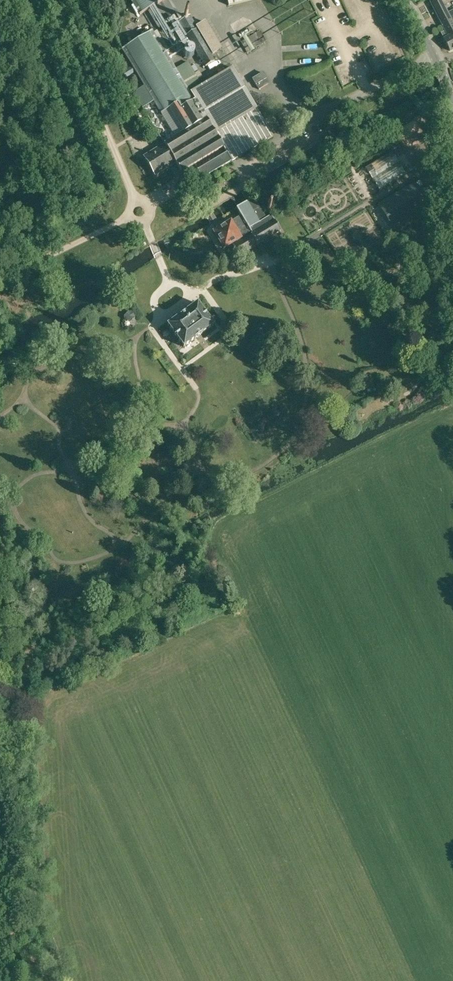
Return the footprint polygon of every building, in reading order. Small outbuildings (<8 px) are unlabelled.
[(139,15),(164,0),(130,0),(139,15)] [(452,16),(452,9),(447,12),(441,0),(433,0),(430,2),(440,22),(452,16)] [(190,16),(189,17),(187,14),(182,17),(183,19),(178,22),(205,67),(214,62),(196,31),(198,29),(213,54),(221,49),(205,22),(197,27),(190,16)] [(440,22),(445,31),(444,31),(444,32),(443,32),(443,33),(442,34),(442,35),(442,36),(443,36),(443,37),(444,39),(450,51),(452,49),(452,23),(452,22),(452,21),(452,16),(440,22)] [(245,33),(249,41),(260,36),(256,28),(245,33)] [(142,108),(153,101),(161,114),(177,104),(180,109),(195,100),(223,147),(227,153),(232,161),(273,136),(232,68),(202,86),(199,82),(204,79),(199,71),(194,74),(187,63),(176,70),(152,31),(122,49),(144,86),(133,93),(142,108)] [(131,67),(122,73),(126,78),(135,72),(131,67)] [(256,85),(259,90),(269,84),(267,79),(263,73),(252,79),(256,85)] [(177,104),(169,109),(183,132),(164,144),(175,163),(181,173),(223,147),(195,100),(180,109),(177,104)] [(153,138),(158,135),(150,121),(150,120),(148,117),(142,120),(153,138)] [(155,175),(175,163),(164,144),(144,156),(155,175)] [(365,168),(379,190),(405,174),(391,152),(365,168)] [(203,178),(232,161),(227,153),(198,170),(203,178)] [(357,171),(351,175),(355,182),(361,178),(357,171)] [(330,201),(340,196),(332,180),(322,186),(330,201)] [(394,229),(430,207),(415,182),(379,204),(394,229)] [(254,198),(237,208),(241,215),(214,232),(224,248),(251,232),(252,234),(234,246),(240,256),(280,231),(271,216),(266,219),(261,209),(254,198)] [(308,225),(303,217),(304,217),(298,207),(287,213),(292,222),(297,219),(303,228),(308,225)] [(184,347),(213,325),(197,304),(168,325),(184,347)] [(129,312),(124,316),(124,319),(130,323),(135,318),(131,312),(129,312)] [(367,336),(362,336),(362,328),(355,328),(356,344),(368,344),(367,336)] [(373,378),(365,380),(368,393),(376,391),(373,378)] [(222,410),(219,390),(208,392),(211,412),(222,410)] [(164,469),(165,462),(149,460),(148,467),(164,469)]
